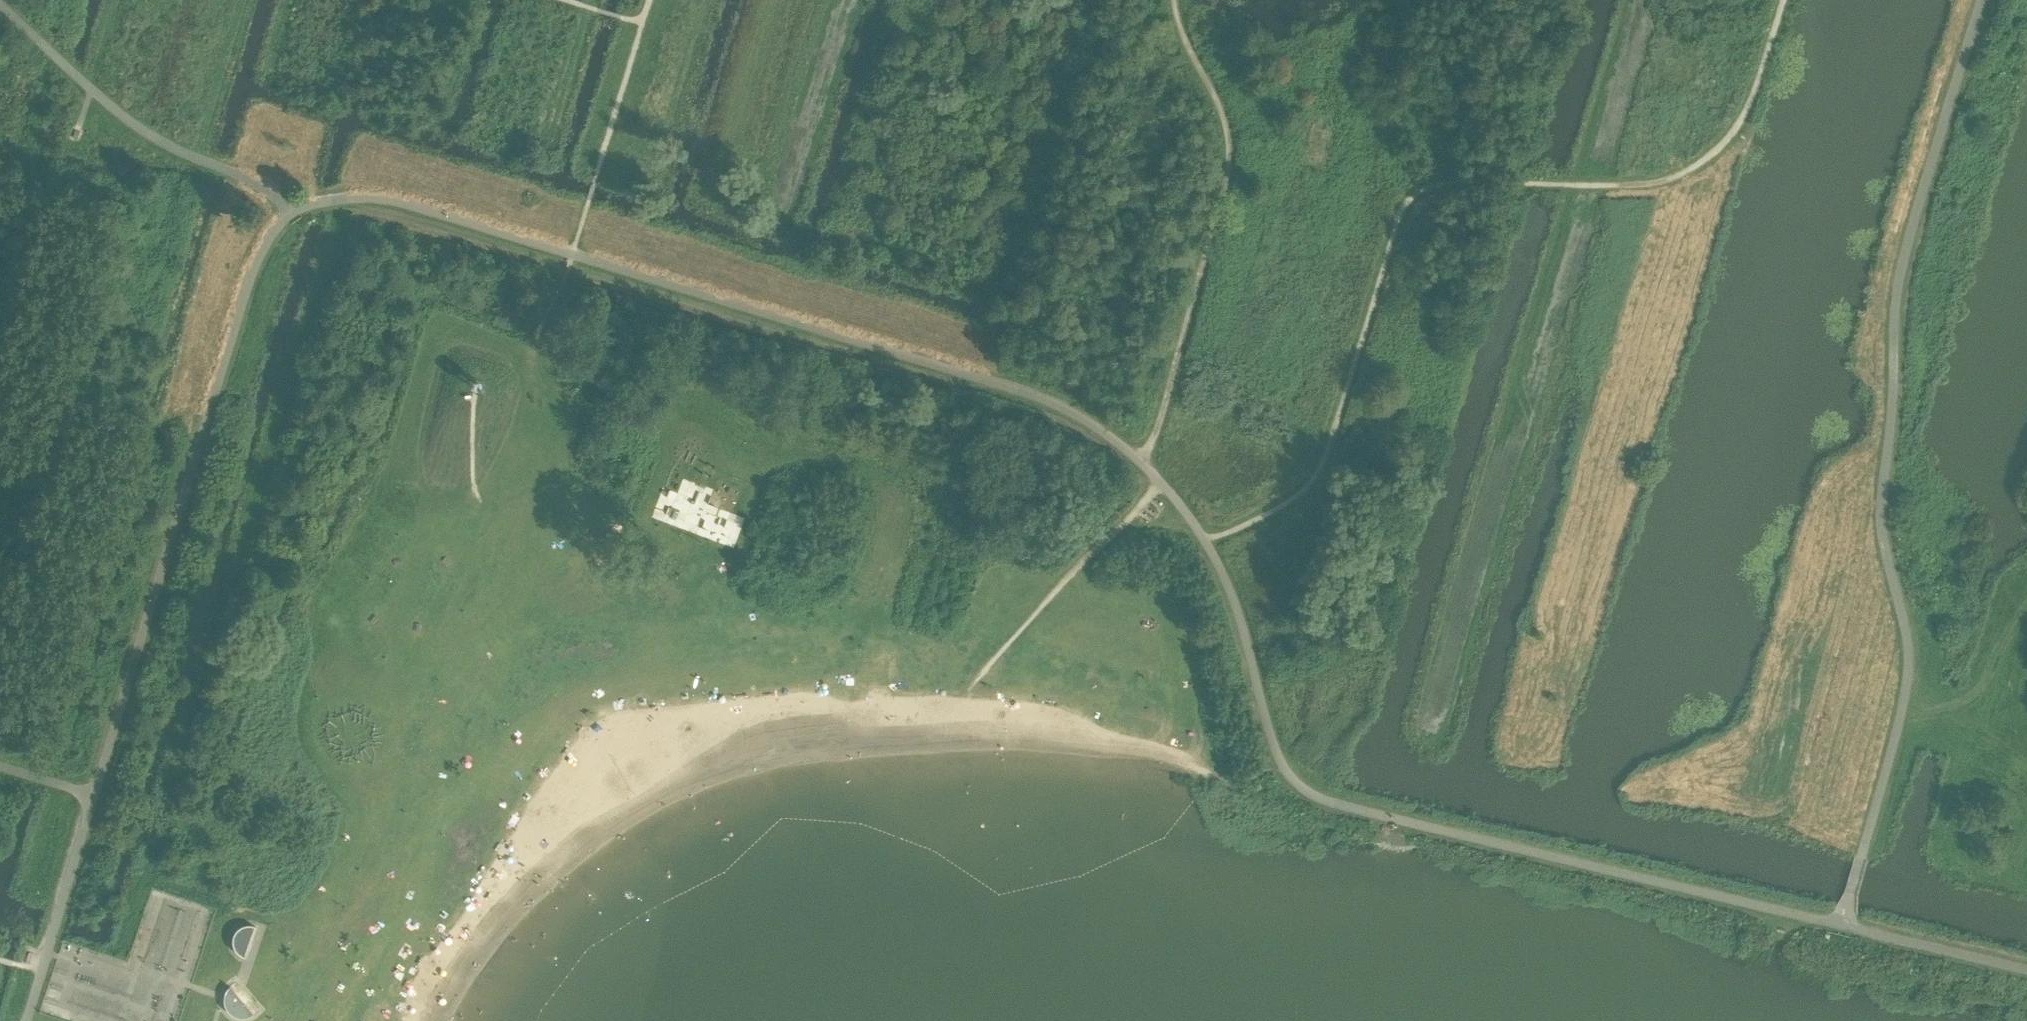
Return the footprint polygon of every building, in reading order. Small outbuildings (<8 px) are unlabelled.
[(232,941),(232,942),(232,943),(232,944),(232,945),(232,946),(233,946),(233,947),(233,948),(234,949),(234,950),(235,950),(235,951),(236,952),(236,953),(237,953),(237,954),(238,954),(238,955),(239,955),(240,956),(241,956),(242,957),(243,957),(254,926),(253,926),(253,925),(252,925),(251,925),(250,925),(249,925),(248,925),(247,925),(246,925),(245,925),(244,925),(243,926),(242,926),(241,926),(241,927),(240,927),(239,928),(238,928),(238,929),(237,929),(236,930),(236,931),(235,931),(235,932),(234,933),(234,934),(233,934),(233,935),(233,936),(232,937),(232,938),(232,939),(232,940),(232,941)] [(223,999),(223,1000),(223,1001),(223,1002),(223,1003),(223,1004),(224,1004),(224,1005),(224,1006),(224,1007),(225,1007),(225,1008),(225,1009),(226,1009),(226,1010),(227,1011),(227,1012),(228,1012),(228,1013),(229,1013),(229,1014),(230,1014),(231,1015),(232,1016),(233,1016),(234,1017),(235,1017),(236,1017),(236,1018),(237,1018),(238,1018),(239,1018),(240,1018),(241,1018),(242,1018),(243,1018),(244,1018),(245,1018),(246,1018),(247,1018),(247,1017),(248,1017),(249,1017),(250,1016),(251,1016),(252,1015),(253,1014),(254,1014),(230,986),(229,986),(229,987),(228,987),(228,988),(227,988),(227,989),(226,990),(226,991),(225,991),(225,992),(225,993),(224,993),(224,994),(224,995),(224,996),(223,996),(223,997),(223,998),(223,999)]
